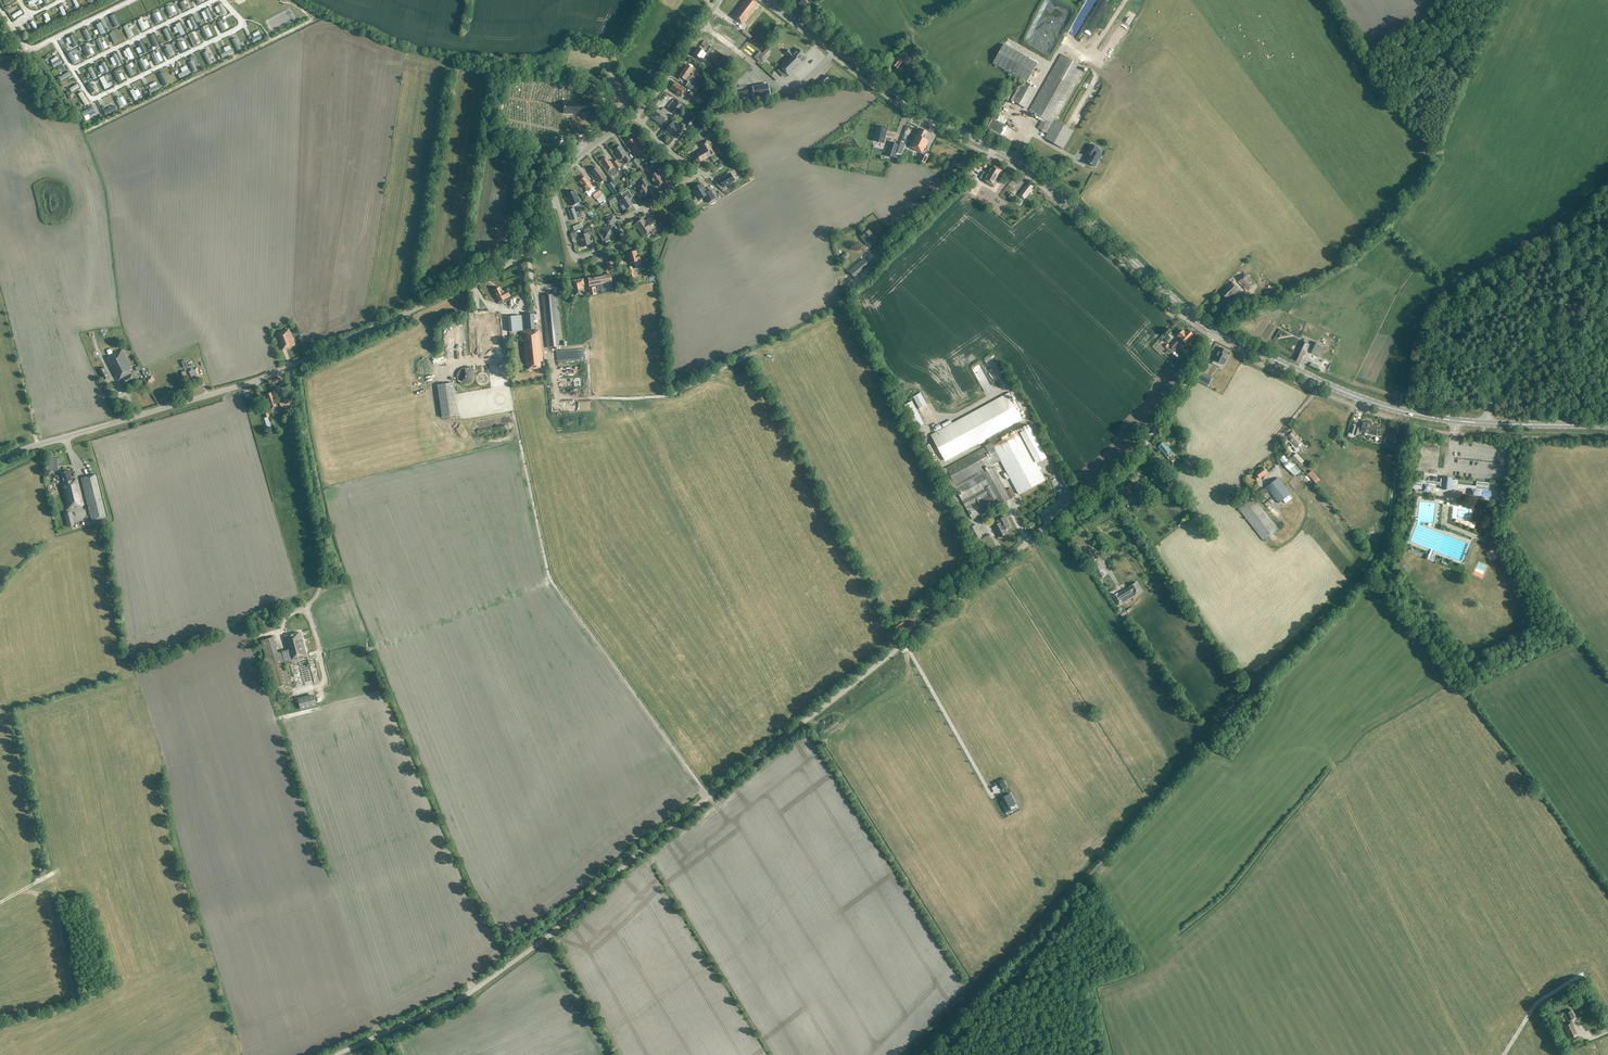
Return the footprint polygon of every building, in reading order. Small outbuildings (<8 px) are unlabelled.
[(733,17),(735,19),(738,16),(745,21),(752,12),(754,9),(753,8),(757,3),(753,0),(747,0),(745,2),(735,14),(733,17)] [(794,3),(800,9),(806,2),(807,3),(809,0),(797,0),(794,3)] [(20,10),(11,14),(13,18),(22,14),(20,10)] [(47,12),(42,13),(46,23),(50,21),(47,12)] [(742,32),(742,33),(750,39),(752,37),(744,30),(742,32)] [(1037,64),(1004,45),(993,64),(1026,83),(1037,64)] [(698,48),(694,55),(698,58),(698,59),(704,63),(706,60),(703,59),(707,54),(698,48)] [(763,53),(759,56),(763,61),(771,53),(766,49),(765,51),(763,53)] [(785,54),(789,57),(779,67),(789,76),(802,63),(799,60),(804,55),(798,49),(793,54),(789,50),(785,54)] [(910,56),(912,57),(914,60),(920,53),(918,51),(916,50),(910,56)] [(1061,54),(1029,110),(1039,116),(1038,119),(1041,121),(1038,128),(1048,134),(1045,139),(1063,149),(1073,131),(1055,120),(1085,68),(1061,54)] [(899,59),(893,66),(899,71),(905,63),(908,66),(912,61),(906,57),(903,61),(899,59)] [(927,60),(922,64),(925,69),(930,65),(927,60)] [(715,76),(718,72),(721,68),(715,64),(709,72),(715,76)] [(687,65),(683,71),(689,75),(689,74),(693,69),(687,65)] [(683,71),(679,76),(685,80),(688,82),(690,79),(690,78),(693,81),(695,79),(691,76),(689,74),(689,75),(683,71)] [(829,79),(825,76),(818,83),(822,87),(829,79)] [(689,82),(686,86),(695,92),(698,88),(689,82)] [(1024,82),(1013,101),(1025,108),(1035,89),(1024,82)] [(675,83),(671,89),(676,93),(675,93),(681,97),(686,90),(681,86),(680,87),(675,83)] [(768,85),(753,88),(755,99),(770,97),(768,85)] [(702,99),(699,97),(693,93),(689,89),(687,91),(690,93),(687,96),(695,102),(698,104),(702,99)] [(751,90),(734,93),(736,103),(753,100),(751,90)] [(677,101),(670,110),(675,114),(682,105),(677,101)] [(564,102),(564,114),(583,115),(583,112),(589,112),(592,109),(592,105),(589,104),(583,103),(583,102),(564,102)] [(651,117),(656,121),(665,110),(663,108),(660,111),(657,109),(651,117)] [(656,121),(661,125),(667,118),(664,115),(667,111),(665,110),(656,121)] [(1074,128),(1081,116),(1076,113),(1069,126),(1074,128)] [(692,116),(686,123),(691,127),(696,120),(692,116)] [(673,122),(665,131),(674,138),(682,129),(681,129),(684,125),(682,123),(679,127),(673,122)] [(877,126),(874,141),(883,143),(886,128),(887,126),(886,126),(886,128),(877,126)] [(927,132),(920,129),(917,135),(916,135),(910,148),(922,153),(928,140),(924,139),(927,132)] [(633,137),(626,143),(632,151),(631,152),(635,158),(642,152),(644,154),(649,150),(638,136),(634,139),(633,137)] [(696,154),(700,162),(710,156),(714,154),(706,141),(700,145),(703,150),(696,154)] [(1092,144),(1086,154),(1090,156),(1087,162),(1095,167),(1102,155),(1097,152),(1099,148),(1092,144)] [(620,146),(613,151),(620,160),(623,158),(627,163),(631,160),(626,154),(620,146)] [(889,147),(886,155),(894,158),(896,150),(889,147)] [(921,154),(918,160),(924,163),(927,157),(921,154)] [(605,157),(600,161),(608,172),(608,173),(610,176),(611,175),(613,174),(614,175),(614,176),(616,174),(618,173),(617,172),(614,168),(610,162),(609,163),(605,157)] [(634,159),(631,162),(636,169),(640,166),(634,159)] [(617,160),(612,163),(617,170),(621,167),(617,160)] [(654,174),(650,177),(656,187),(662,183),(660,179),(662,178),(660,175),(663,173),(666,172),(662,166),(660,167),(653,171),(654,174)] [(984,181),(984,182),(993,187),(1002,171),(993,166),(988,175),(984,172),(981,178),(984,181)] [(601,173),(596,167),(595,168),(594,168),(593,168),(591,169),(591,170),(592,171),(591,171),(596,177),(595,178),(599,182),(606,177),(602,173),(601,173)] [(720,181),(716,184),(723,192),(725,190),(723,187),(733,181),(729,174),(719,180),(720,181)] [(585,177),(580,181),(588,191),(593,187),(585,177)] [(641,194),(643,197),(650,193),(646,187),(649,185),(644,178),(639,181),(641,186),(637,188),(640,194),(641,194)] [(618,191),(615,186),(612,181),(607,185),(613,194),(618,191)] [(1029,183),(1019,195),(1024,200),(1030,193),(1029,192),(1034,187),(1029,183)] [(696,187),(697,188),(691,191),(693,193),(694,193),(698,200),(704,197),(707,203),(716,198),(711,191),(707,193),(702,184),(696,187)] [(595,199),(596,199),(599,203),(605,198),(602,194),(598,189),(591,194),(595,199)] [(623,198),(620,200),(623,204),(621,206),(621,207),(623,210),(624,210),(626,209),(633,205),(629,199),(632,197),(628,190),(621,194),(623,198)] [(574,191),(567,194),(570,201),(569,201),(571,206),(580,202),(577,194),(576,195),(574,191)] [(1017,197),(1012,192),(1008,197),(1014,202),(1017,197)] [(568,210),(572,221),(582,217),(580,212),(575,214),(573,208),(568,210)] [(590,210),(587,213),(591,218),(597,214),(594,210),(591,212),(590,210)] [(608,225),(615,223),(613,217),(606,218),(608,225)] [(644,235),(650,231),(652,233),(656,231),(654,228),(657,225),(652,217),(645,222),(643,219),(634,225),(637,228),(639,227),(642,231),(641,232),(644,235)] [(602,229),(603,235),(601,236),(603,243),(609,241),(609,238),(614,236),(611,226),(602,229)] [(585,234),(580,236),(583,246),(590,244),(588,236),(592,235),(590,228),(584,229),(585,234)] [(868,230),(860,237),(866,244),(867,243),(870,247),(877,241),(868,230)] [(636,251),(627,253),(630,264),(638,261),(638,260),(640,260),(639,255),(637,255),(636,251)] [(850,256),(846,252),(840,257),(844,261),(850,256)] [(864,259),(849,272),(854,278),(869,265),(864,259)] [(636,282),(632,267),(627,268),(631,283),(636,282)] [(610,274),(597,276),(599,284),(600,284),(600,288),(601,290),(603,290),(605,291),(612,289),(611,282),(610,274)] [(1246,275),(1239,282),(1248,291),(1255,284),(1246,275)] [(597,276),(588,278),(590,286),(591,289),(589,289),(590,296),(596,294),(596,292),(601,291),(601,290),(600,288),(600,284),(599,284),(597,276)] [(583,279),(571,281),(572,287),(571,287),(573,298),(584,296),(583,286),(584,285),(583,279)] [(1224,290),(1225,291),(1222,294),(1228,299),(1232,295),(1233,296),(1239,290),(1232,282),(1224,290)] [(500,287),(494,290),(499,302),(510,297),(507,289),(502,292),(500,287)] [(558,294),(541,296),(547,348),(563,346),(558,294)] [(469,314),(471,355),(502,354),(500,312),(469,314)] [(523,330),(534,330),(533,314),(522,315),(523,330)] [(523,331),(521,315),(508,317),(510,332),(523,331)] [(453,334),(460,333),(459,325),(452,327),(453,334)] [(289,329),(274,334),(281,351),(295,345),(289,329)] [(1181,340),(1186,344),(1194,335),(1189,330),(1186,333),(1183,330),(1178,337),(1181,339),(1181,340)] [(522,332),(525,365),(528,365),(528,370),(541,369),(540,361),(543,361),(540,331),(522,332)] [(1175,341),(1170,346),(1175,351),(1180,344),(1175,341)] [(1299,346),(1293,359),(1299,362),(1303,354),(1305,355),(1307,350),(1310,345),(1301,341),(1299,346)] [(1317,342),(1311,353),(1320,357),(1325,346),(1317,342)] [(1214,360),(1212,364),(1222,369),(1224,365),(1228,357),(1226,356),(1228,351),(1220,348),(1216,355),(1214,360)] [(122,350),(106,358),(117,381),(122,379),(125,385),(135,380),(130,369),(131,368),(122,350)] [(188,367),(190,370),(188,371),(187,370),(182,372),(184,378),(189,376),(191,380),(200,377),(197,368),(195,368),(193,365),(188,367)] [(579,373),(578,365),(554,366),(555,373),(563,372),(563,374),(574,374),(574,373),(579,373)] [(104,380),(110,377),(105,367),(99,370),(104,380)] [(475,378),(475,377),(475,376),(475,375),(475,374),(474,373),(474,372),(473,372),(473,371),(472,370),(471,369),(470,369),(470,368),(469,368),(468,368),(467,368),(466,368),(465,368),(464,368),(463,368),(462,368),(461,369),(460,370),(459,370),(459,371),(458,371),(458,372),(458,373),(457,374),(457,375),(457,376),(457,377),(457,378),(457,379),(457,380),(458,381),(458,382),(459,383),(460,384),(461,384),(461,385),(462,385),(463,385),(464,386),(465,386),(466,386),(467,386),(468,386),(469,385),(470,385),(471,384),(472,384),(472,383),(473,383),(473,382),(474,381),(474,380),(475,379),(475,378)] [(1213,379),(1200,373),(1198,379),(1210,385),(1213,379)] [(579,377),(558,379),(558,386),(580,384),(579,377)] [(454,383),(437,386),(442,418),(458,415),(454,383)] [(267,412),(266,409),(262,411),(265,418),(269,416),(268,415),(275,412),(274,409),(278,408),(274,396),(273,397),(271,393),(266,395),(268,400),(267,400),(271,410),(267,412)] [(978,410),(932,435),(946,461),(988,438),(991,444),(991,443),(993,446),(1004,440),(1002,438),(1003,437),(1000,432),(1023,419),(1009,393),(981,408),(978,410)] [(278,400),(281,407),(284,406),(285,409),(291,407),(287,397),(284,398),(285,399),(282,400),(281,399),(278,400)] [(1363,423),(1361,431),(1376,436),(1379,427),(1374,425),(1374,426),(1363,423)] [(1360,428),(1352,425),(1350,434),(1358,436),(1360,428)] [(939,463),(935,465),(946,485),(949,491),(955,488),(973,520),(997,507),(990,495),(993,493),(999,506),(1010,500),(993,468),(992,469),(990,466),(1000,461),(1019,495),(1045,480),(1036,464),(1047,458),(1030,427),(1020,433),(1019,432),(1008,438),(1006,435),(1003,437),(1002,438),(1004,440),(993,446),(991,443),(991,444),(986,446),(946,468),(945,466),(944,467),(942,468),(939,463)] [(1294,432),(1289,436),(1292,439),(1291,440),(1298,447),(1303,443),(1294,432)] [(1163,443),(1159,446),(1168,457),(1173,453),(1167,446),(1163,443)] [(1296,454),(1292,457),(1299,465),(1303,462),(1296,454)] [(57,471),(56,458),(49,459),(50,472),(57,471)] [(1289,471),(1291,473),(1294,477),(1300,471),(1297,467),(1295,465),(1289,460),(1283,465),(1289,471)] [(1175,467),(1171,462),(1165,467),(1169,472),(1175,467)] [(1267,473),(1262,467),(1255,473),(1257,476),(1255,477),(1258,480),(1267,473)] [(69,470),(60,473),(63,482),(61,483),(68,509),(73,508),(72,506),(75,506),(76,507),(83,505),(76,479),(72,481),(69,470)] [(1314,481),(1318,477),(1312,471),(1308,474),(1314,481)] [(80,478),(91,521),(106,517),(95,474),(80,478)] [(1266,487),(1279,504),(1291,494),(1278,478),(1266,487)] [(1472,489),(1471,495),(1475,495),(1482,495),(1483,490),(1488,490),(1489,483),(1477,481),(1476,486),(1458,484),(1458,480),(1452,480),(1452,479),(1450,478),(1449,479),(1448,488),(1449,489),(1453,489),(1453,488),(1457,489),(1457,487),(1472,488),(1472,489)] [(1411,489),(1428,490),(1429,484),(1440,485),(1440,486),(1441,486),(1444,487),(1445,486),(1446,480),(1445,479),(1441,479),(1440,482),(1423,480),(1422,480),(1417,480),(1417,482),(1416,482),(1415,483),(1417,483),(1417,485),(1412,485),(1411,489)] [(1140,482),(1132,488),(1142,499),(1149,494),(1143,487),(1140,482)] [(1122,485),(1118,489),(1122,494),(1121,494),(1128,503),(1135,498),(1129,491),(1128,492),(1122,485)] [(1011,488),(1006,491),(1009,497),(1014,494),(1011,488)] [(1265,488),(1259,493),(1263,497),(1269,492),(1265,488)] [(1278,530),(1253,497),(1239,509),(1264,541),(1278,530)] [(959,502),(955,504),(975,541),(982,537),(975,525),(972,527),(959,502)] [(1001,523),(994,527),(996,532),(997,531),(1000,538),(1007,534),(1005,530),(1010,527),(1005,517),(999,520),(1001,523)] [(1429,549),(1425,559),(1430,561),(1434,551),(1429,549)] [(1486,552),(1489,562),(1498,559),(1495,549),(1486,552)] [(1095,560),(1089,563),(1093,569),(1098,566),(1095,560)] [(1484,574),(1487,567),(1479,563),(1476,570),(1476,571),(1474,575),(1482,579),(1484,574)] [(1118,593),(1113,596),(1118,605),(1124,602),(1122,599),(1125,598),(1126,601),(1142,591),(1137,582),(1121,592),(1121,593),(1119,594),(1118,593)] [(940,606),(948,599),(946,597),(938,604),(940,606)] [(276,607),(266,611),(268,616),(278,612),(276,607)] [(915,625),(912,621),(905,625),(904,624),(900,620),(892,626),(896,631),(899,628),(905,635),(913,630),(911,628),(915,625)] [(278,653),(273,637),(261,641),(274,688),(290,683),(284,663),(307,656),(300,632),(284,637),(287,650),(278,653)] [(314,696),(298,700),(300,710),(317,706),(314,696)] [(1000,790),(1007,787),(1004,781),(997,784),(998,785),(1000,790)] [(1010,793),(1004,797),(1006,800),(1008,803),(1004,805),(1008,812),(1017,806),(1010,793)] [(1572,1020),(1571,1020),(1571,1019),(1575,1017),(1571,1009),(1564,1012),(1568,1020),(1569,1021),(1563,1024),(1570,1038),(1577,1035),(1573,1027),(1575,1026),(1572,1020)]
